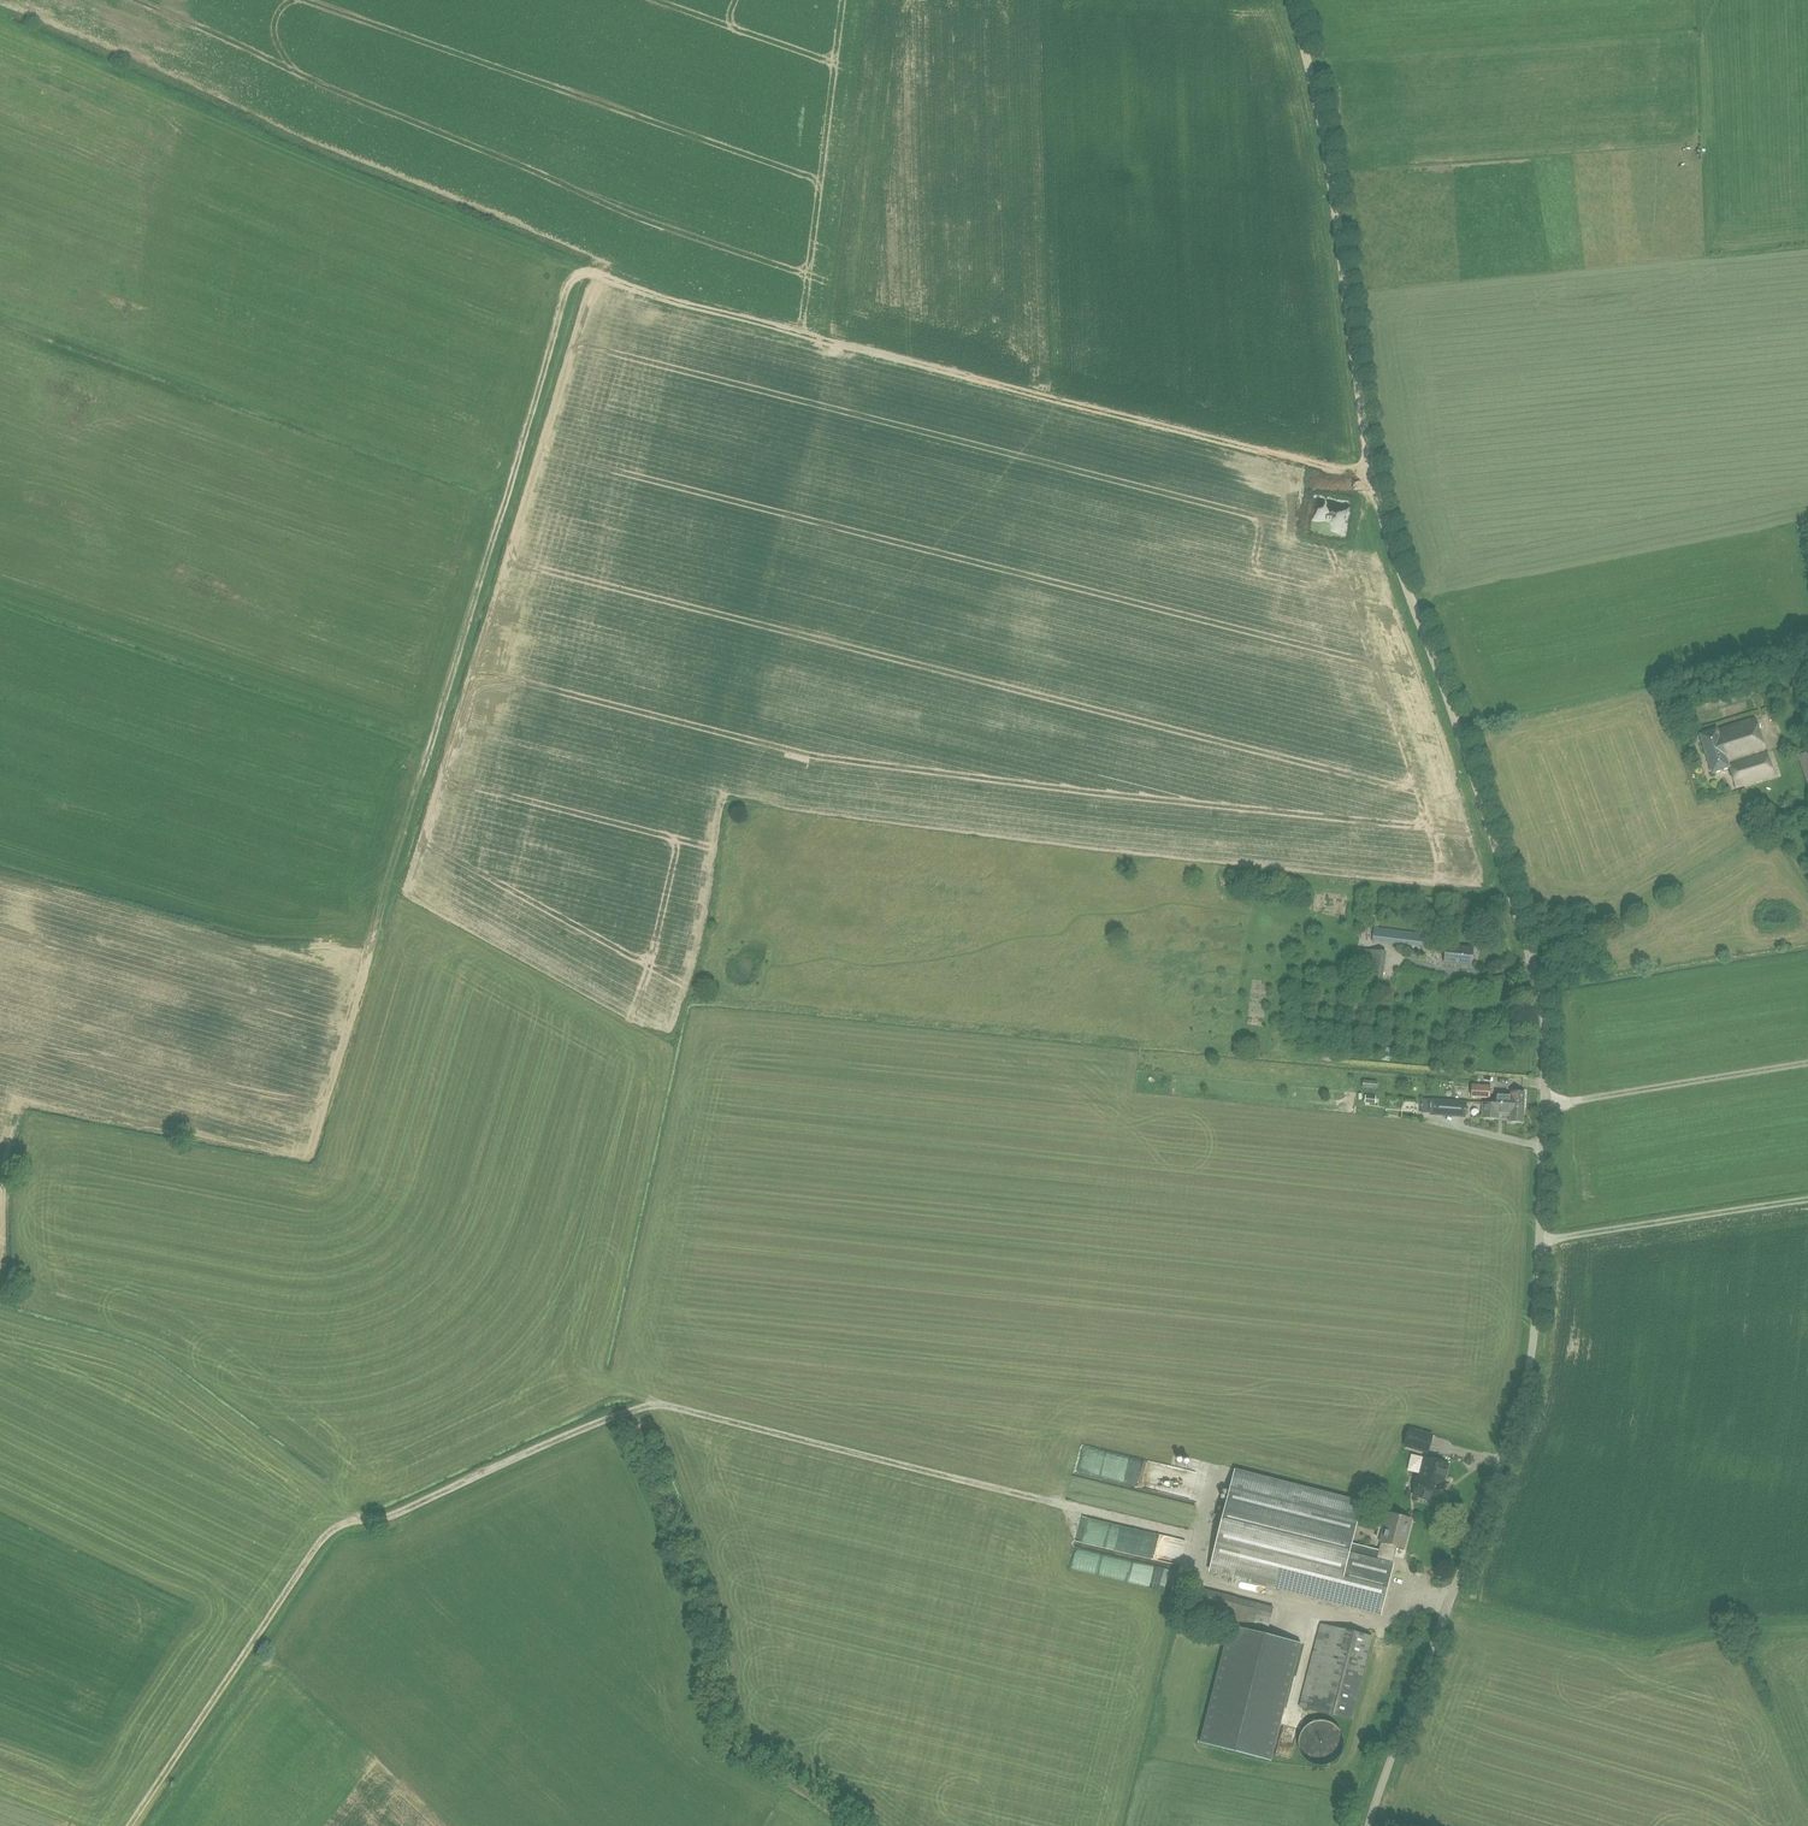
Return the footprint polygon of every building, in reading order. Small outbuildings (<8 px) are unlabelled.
[(1293,206),(1294,213),(1305,211),(1304,205),(1293,206)] [(1774,776),(1755,718),(1718,731),(1717,730),(1700,736),(1713,775),(1730,769),(1736,789),(1774,776)] [(1793,734),(1781,737),(1783,744),(1795,741),(1793,734)] [(1807,787),(1807,751),(1797,755),(1807,787)] [(1371,922),(1370,912),(1361,913),(1361,922),(1371,922)] [(1427,934),(1375,927),(1373,940),(1426,947),(1427,934)] [(1439,957),(1439,945),(1428,944),(1427,957),(1439,957)] [(1471,966),(1473,947),(1446,944),(1444,963),(1471,966)] [(1382,972),(1382,947),(1357,947),(1357,965),(1366,965),(1366,972),(1382,972)] [(1432,1076),(1432,1091),(1452,1091),(1451,1076),(1432,1076)] [(1377,1089),(1377,1081),(1363,1080),(1362,1087),(1377,1089)] [(1490,1085),(1471,1084),(1471,1097),(1490,1099),(1490,1085)] [(1496,1103),(1524,1105),(1525,1092),(1511,1091),(1511,1094),(1496,1094),(1496,1103)] [(1442,1099),(1430,1098),(1429,1115),(1441,1116),(1442,1099)] [(1459,1117),(1466,1118),(1467,1101),(1460,1101),(1459,1117)] [(1523,1123),(1524,1105),(1496,1103),(1482,1102),(1481,1118),(1498,1119),(1498,1115),(1509,1116),(1509,1122),(1523,1123)] [(1428,1452),(1432,1435),(1409,1429),(1405,1445),(1428,1452)] [(1447,1464),(1426,1459),(1421,1477),(1419,1476),(1414,1494),(1432,1499),(1432,1500),(1438,1502),(1441,1499),(1442,1495),(1445,1483),(1441,1482),(1442,1477),(1444,1478),(1447,1464)] [(1379,1549),(1354,1543),(1364,1501),(1235,1469),(1210,1570),(1236,1577),(1376,1612),(1382,1613),(1398,1547),(1405,1549),(1413,1520),(1388,1514),(1379,1549)] [(1128,1487),(1124,1507),(1156,1513),(1160,1494),(1128,1487)] [(1166,1560),(1196,1565),(1200,1543),(1170,1537),(1166,1560)] [(1196,1611),(1232,1620),(1269,1630),(1274,1608),(1201,1590),(1196,1611)] [(1272,1761),(1302,1643),(1231,1625),(1201,1743),(1272,1761)] [(1322,1625),(1301,1707),(1351,1720),(1373,1638),(1322,1625)] [(1321,1767),(1324,1767),(1327,1766),(1330,1766),(1332,1765),(1335,1763),(1337,1762),(1338,1761),(1340,1759),(1341,1758),(1342,1756),(1343,1754),(1344,1752),(1345,1750),(1345,1748),(1346,1747),(1346,1745),(1346,1744),(1346,1743),(1346,1741),(1346,1739),(1345,1736),(1344,1733),(1343,1732),(1342,1731),(1342,1730),(1341,1729),(1339,1726),(1338,1725),(1336,1724),(1334,1723),(1333,1722),(1332,1722),(1330,1721),(1327,1720),(1325,1720),(1323,1720),(1322,1720),(1320,1720),(1317,1721),(1315,1721),(1313,1722),(1312,1722),(1310,1724),(1308,1725),(1307,1726),(1306,1727),(1305,1728),(1303,1731),(1302,1732),(1302,1733),(1301,1734),(1300,1737),(1300,1738),(1300,1739),(1299,1741),(1299,1743),(1299,1745),(1300,1747),(1300,1748),(1300,1749),(1300,1751),(1301,1752),(1302,1753),(1302,1755),(1303,1756),(1304,1758),(1305,1759),(1307,1760),(1309,1762),(1311,1764),(1313,1764),(1315,1765),(1317,1766),(1320,1766),(1321,1767)]
